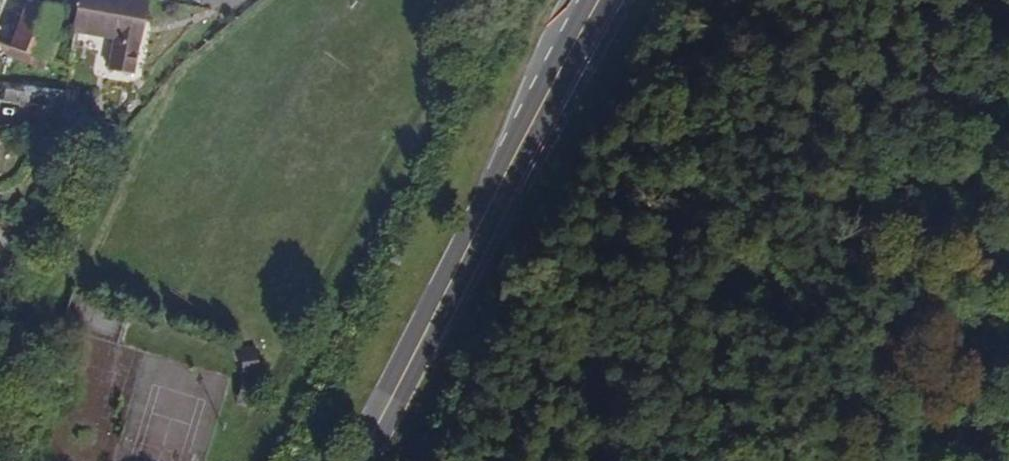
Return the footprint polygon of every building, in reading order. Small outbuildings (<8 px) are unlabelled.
[(52,0),(51,0),(20,0),(4,44),(37,51),(52,0)] [(143,0),(51,0),(52,0),(74,5),(71,25),(111,32),(106,63),(130,67),(135,35),(137,36),(143,0)] [(62,83),(0,76),(0,95),(60,101),(62,83)]
